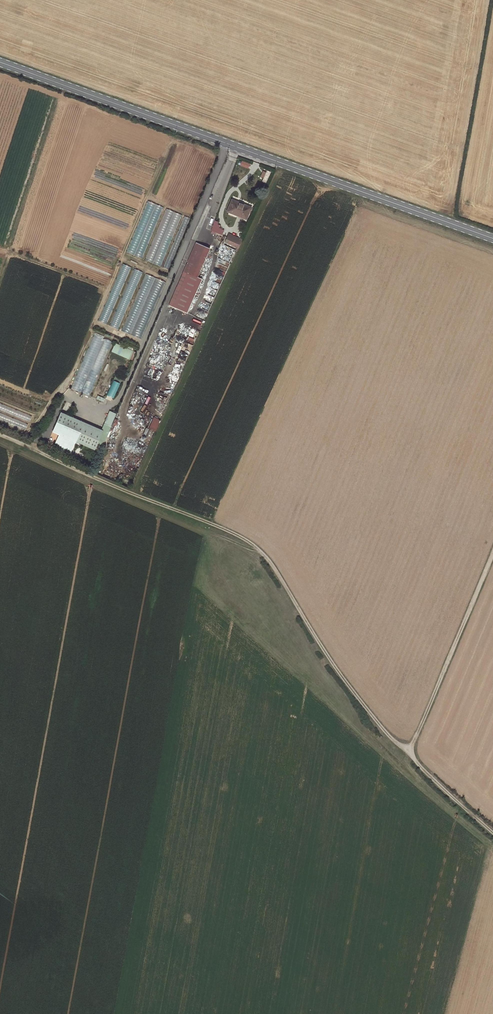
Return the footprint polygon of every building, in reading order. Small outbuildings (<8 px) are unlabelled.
[(262,178),(261,182),(265,184),(269,173),(262,170),(260,177),(262,178)] [(227,211),(246,218),(250,208),(231,200),(227,211)] [(145,201),(128,253),(136,255),(135,256),(141,257),(149,230),(146,229),(148,224),(155,226),(161,206),(145,201)] [(165,209),(145,261),(161,267),(181,215),(165,209)] [(183,235),(188,218),(183,217),(177,234),(176,234),(171,249),(174,250),(180,234),(183,235)] [(221,228),(213,225),(209,235),(217,238),(221,228)] [(241,239),(228,233),(225,242),(237,247),(241,239)] [(195,245),(168,307),(172,309),(187,274),(197,278),(209,251),(195,245)] [(119,330),(140,272),(134,270),(130,279),(133,280),(132,283),(129,293),(123,291),(111,327),(119,330)] [(142,340),(163,281),(143,274),(122,333),(142,340)] [(187,274),(172,309),(180,313),(197,278),(187,274)] [(105,324),(115,301),(108,297),(98,321),(105,324)] [(91,396),(110,341),(91,334),(72,390),(91,396)] [(114,343),(110,352),(130,361),(134,352),(114,343)] [(111,381),(107,397),(114,399),(118,383),(111,381)] [(10,414),(29,420),(30,415),(12,408),(10,414)] [(111,427),(116,415),(110,412),(104,424),(111,427)] [(61,413),(57,422),(64,425),(67,416),(61,413)] [(25,429),(27,423),(0,414),(0,420),(25,429)] [(64,425),(57,422),(53,432),(59,435),(55,445),(70,452),(74,441),(94,450),(97,444),(74,434),(79,421),(67,416),(64,425)] [(153,417),(147,428),(154,431),(160,421),(153,417)] [(102,431),(79,421),(74,434),(97,444),(102,431)]
